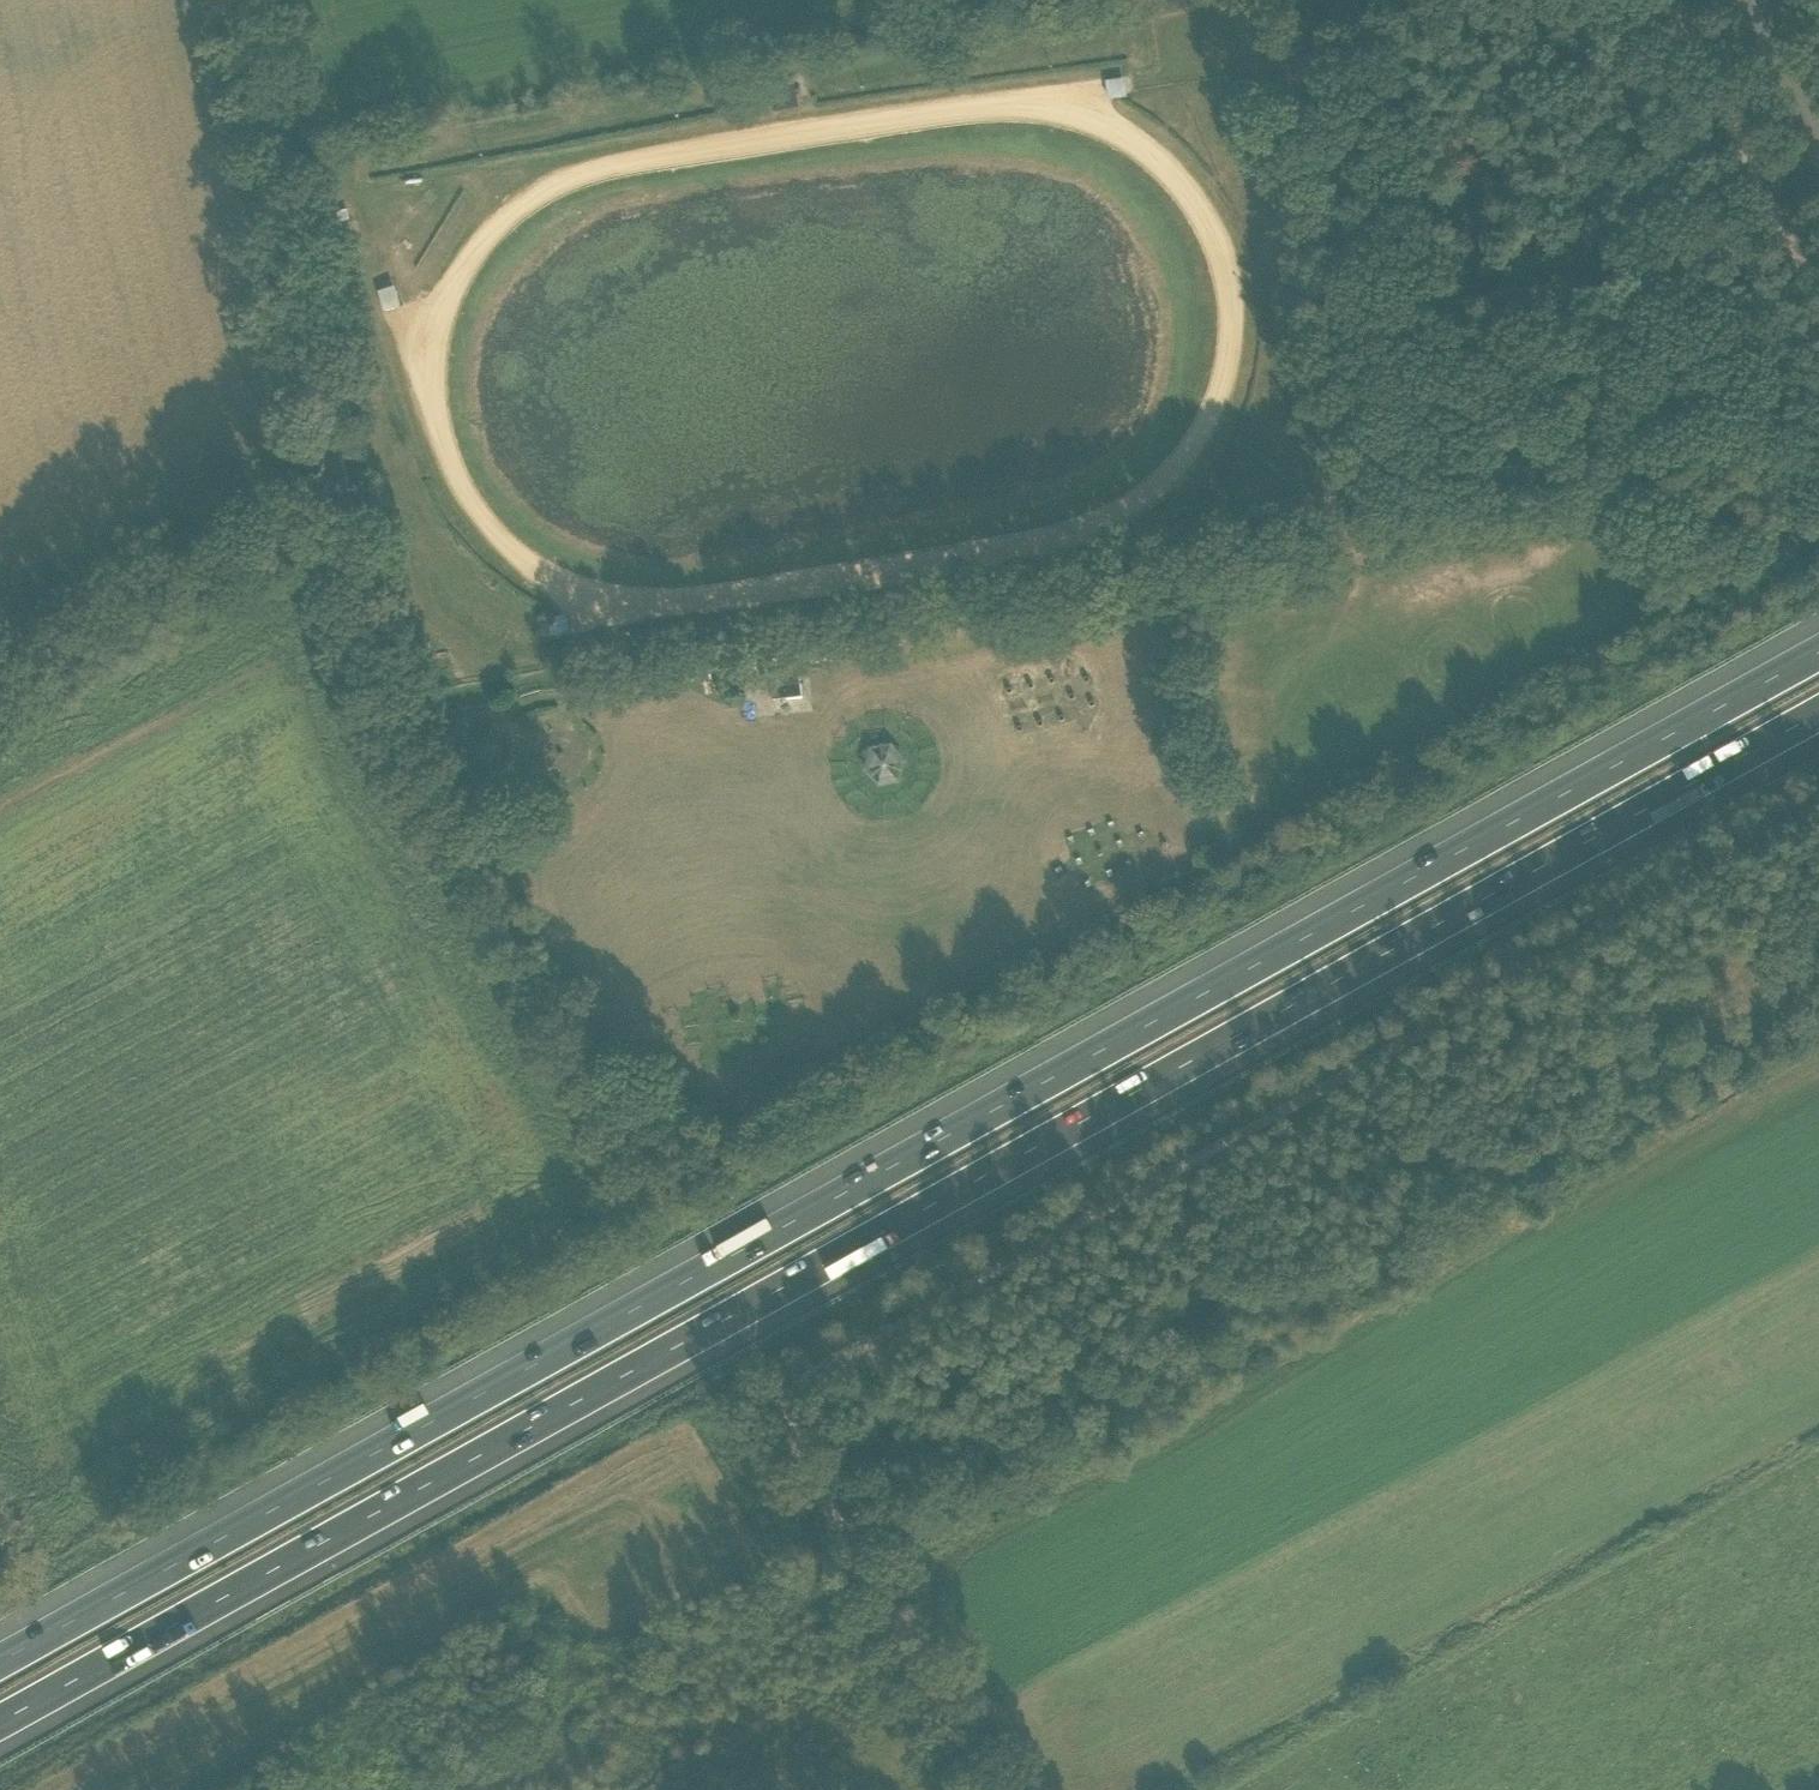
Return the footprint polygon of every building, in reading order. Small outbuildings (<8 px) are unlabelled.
[(339,221),(349,219),(347,209),(337,211),(339,221)] [(809,656),(782,659),(782,658),(753,661),(755,672),(752,672),(755,699),(789,696),(786,670),(811,667),(809,656)] [(893,761),(896,761),(892,741),(860,747),(867,786),(896,781),(893,761)]
